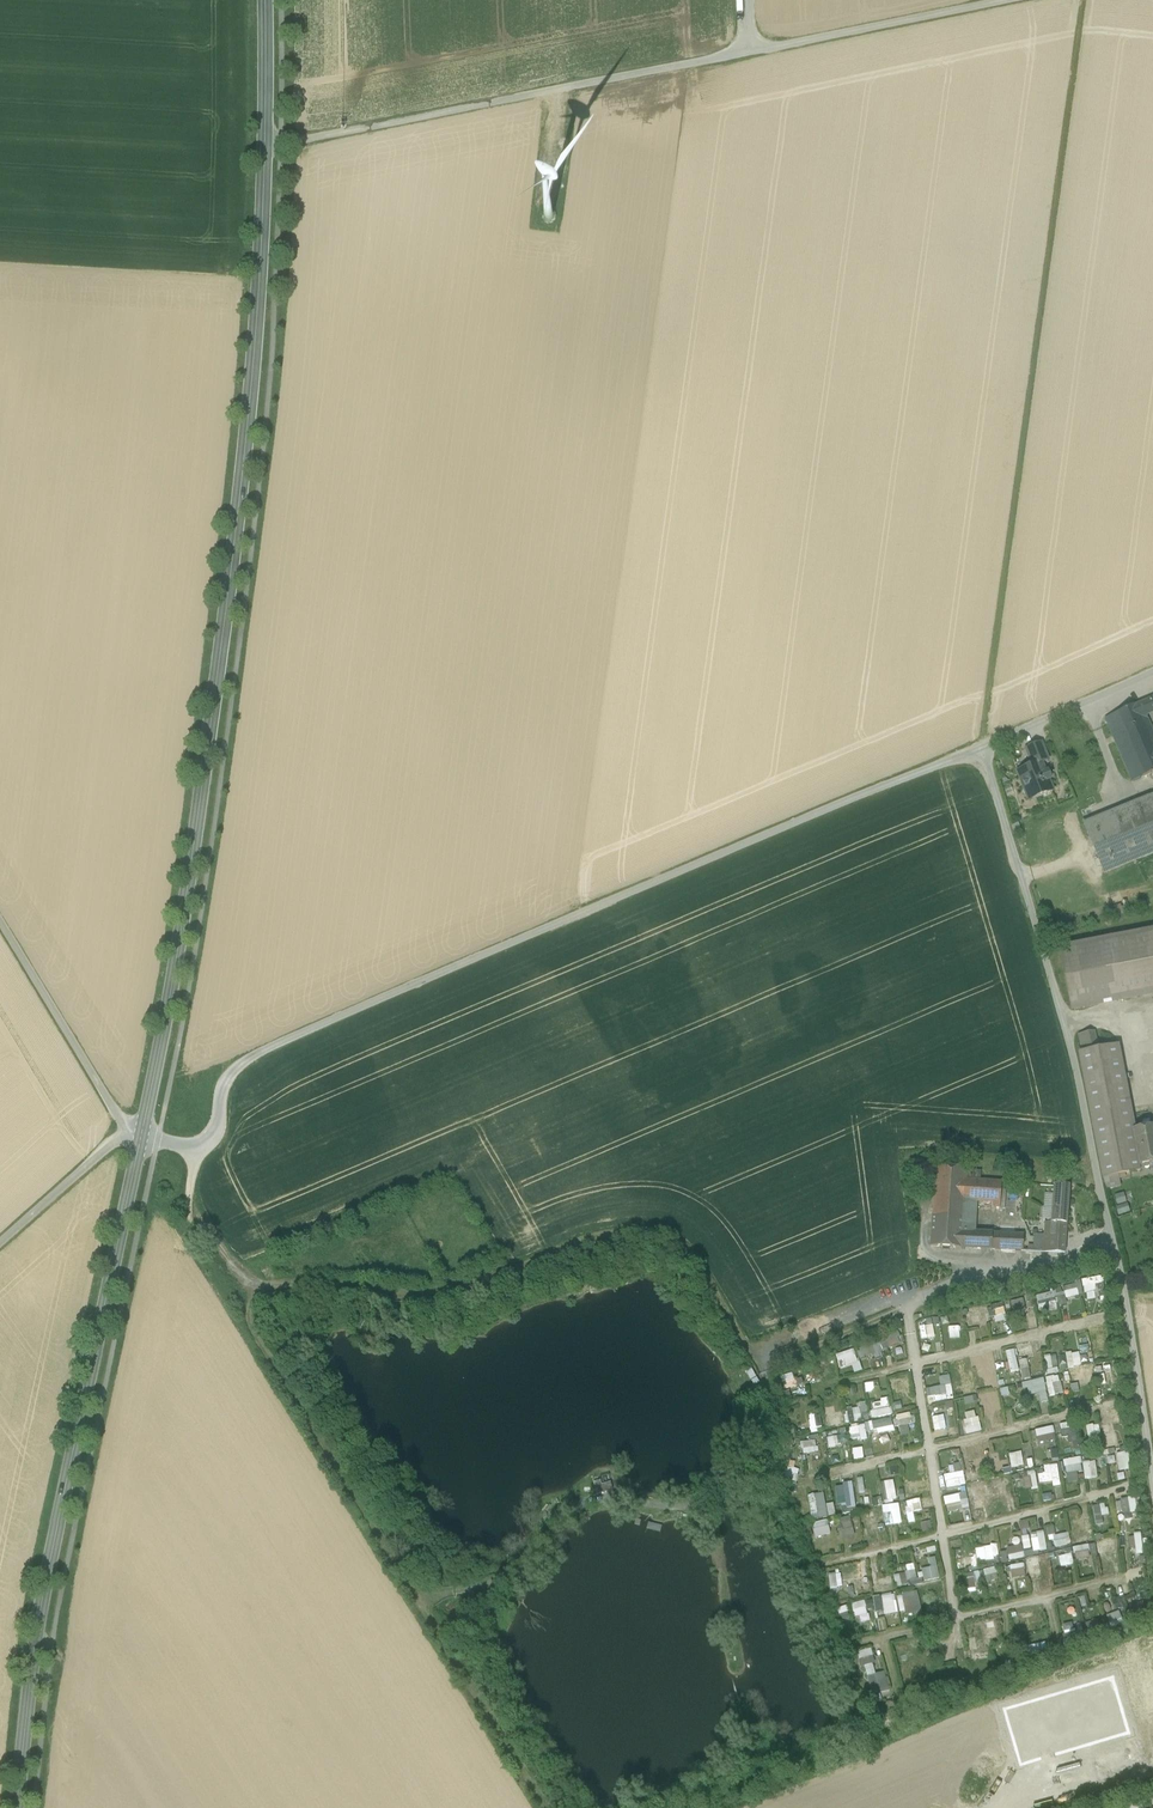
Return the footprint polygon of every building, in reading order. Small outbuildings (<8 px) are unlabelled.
[(1152,714),(1152,708),(1150,700),(1142,703),(1147,716),(1152,714)] [(1142,703),(1137,705),(1143,718),(1147,716),(1142,703)] [(1143,718),(1137,705),(1117,714),(1144,778),(1152,775),(1152,742),(1143,718)] [(1133,783),(1144,778),(1117,714),(1105,719),(1133,783)] [(1041,744),(1024,752),(1029,768),(1048,761),(1041,744)] [(1045,773),(1041,764),(1015,774),(1022,792),(1026,803),(1035,799),(1041,797),(1053,792),(1048,781),(1051,780),(1048,772),(1045,773)] [(1152,794),(1152,788),(1152,787),(1134,792),(1135,799),(1152,794)] [(1085,824),(1104,874),(1152,854),(1152,796),(1085,824)] [(1057,950),(1071,1018),(1152,1003),(1152,932),(1057,950)] [(1137,1022),(1129,1023),(1133,1044),(1141,1043),(1137,1022)] [(1095,1033),(1078,1036),(1082,1052),(1080,1054),(1103,1178),(1139,1171),(1120,1048),(1099,1050),(1095,1033)] [(1133,1130),(1140,1166),(1152,1163),(1152,1126),(1133,1130)] [(1001,1210),(1001,1183),(967,1182),(967,1172),(934,1170),(930,1251),(961,1252),(1026,1253),(1025,1235),(1016,1235),(1016,1228),(999,1228),(999,1234),(977,1233),(978,1208),(1001,1210)] [(1069,1189),(1046,1189),(1044,1236),(1037,1236),(1036,1252),(1065,1254),(1069,1189)] [(1124,1193),(1113,1196),(1119,1215),(1130,1212),(1124,1193)] [(1084,1299),(1104,1297),(1103,1277),(1083,1278),(1084,1299)] [(1052,1287),(1053,1291),(1036,1295),(1038,1308),(1047,1306),(1048,1311),(1058,1310),(1057,1305),(1067,1303),(1066,1298),(1083,1294),(1081,1282),(1052,1287)] [(1026,1311),(1024,1299),(1011,1301),(1013,1314),(1026,1311)] [(990,1304),(992,1322),(1006,1320),(1004,1302),(990,1304)] [(972,1326),(988,1323),(985,1307),(969,1310),(972,1326)] [(948,1327),(960,1326),(959,1314),(946,1316),(948,1327)] [(946,1324),(946,1317),(919,1319),(920,1326),(946,1324)] [(921,1339),(935,1337),(933,1325),(920,1326),(921,1339)] [(901,1343),(896,1330),(877,1336),(881,1350),(901,1343)] [(836,1354),(839,1368),(852,1365),(854,1373),(861,1371),(856,1349),(836,1354)] [(1016,1349),(1007,1350),(1009,1371),(1017,1371),(1016,1349)] [(1082,1364),(1079,1351),(1065,1355),(1068,1368),(1082,1364)] [(981,1375),(995,1373),(993,1354),(979,1356),(981,1375)] [(1058,1366),(1055,1355),(1045,1357),(1047,1368),(1058,1366)] [(1028,1359),(1019,1360),(1022,1380),(1030,1379),(1028,1359)] [(1088,1380),(1086,1374),(1093,1372),(1091,1365),(1071,1370),(1074,1383),(1088,1380)] [(1102,1387),(1114,1385),(1111,1365),(1096,1368),(1098,1379),(1101,1378),(1102,1387)] [(963,1395),(975,1393),(971,1371),(960,1373),(963,1395)] [(784,1391),(797,1387),(793,1373),(781,1377),(784,1391)] [(951,1375),(939,1376),(940,1386),(931,1387),(932,1400),(952,1399),(951,1375)] [(1060,1375),(1046,1377),(1048,1396),(1062,1394),(1060,1375)] [(910,1386),(908,1376),(897,1378),(898,1387),(910,1386)] [(1029,1394),(1045,1393),(1045,1379),(1028,1380),(1029,1394)] [(979,1401),(980,1407),(992,1405),(993,1410),(1001,1408),(998,1390),(963,1396),(965,1404),(979,1401)] [(1039,1394),(1040,1402),(1047,1401),(1046,1393),(1039,1394)] [(888,1397),(880,1399),(880,1402),(870,1404),(873,1418),(891,1414),(888,1397)] [(858,1409),(826,1414),(828,1427),(869,1420),(866,1402),(857,1403),(858,1409)] [(967,1434),(980,1432),(977,1410),(963,1412),(967,1434)] [(1106,1412),(1108,1423),(1119,1421),(1116,1410),(1106,1412)] [(947,1412),(932,1414),(934,1433),(943,1432),(942,1427),(948,1426),(947,1412)] [(898,1414),(899,1435),(909,1434),(908,1423),(913,1423),(913,1413),(898,1414)] [(809,1416),(810,1430),(822,1430),(821,1415),(809,1416)] [(865,1423),(866,1431),(877,1429),(878,1434),(894,1430),(892,1417),(865,1423)] [(865,1425),(849,1427),(851,1441),(867,1439),(865,1425)] [(1055,1425),(1035,1429),(1038,1443),(1053,1440),(1055,1448),(1049,1449),(1050,1458),(1061,1456),(1055,1425)] [(1087,1427),(1089,1438),(1099,1436),(1098,1425),(1087,1427)] [(1068,1445),(1079,1445),(1079,1430),(1068,1430),(1068,1445)] [(1104,1435),(1106,1447),(1118,1444),(1115,1432),(1104,1435)] [(839,1435),(827,1438),(829,1448),(841,1445),(839,1435)] [(816,1440),(802,1442),(803,1454),(817,1453),(816,1440)] [(853,1449),(854,1459),(864,1457),(862,1447),(853,1449)] [(1021,1451),(1008,1453),(1011,1468),(1024,1465),(1021,1451)] [(1129,1452),(1117,1452),(1118,1470),(1130,1470),(1129,1452)] [(968,1469),(969,1480),(982,1478),(980,1457),(969,1459),(970,1468),(968,1469)] [(1076,1472),(1083,1470),(1081,1457),(1063,1460),(1068,1483),(1078,1481),(1076,1472)] [(1000,1472),(1000,1468),(1009,1467),(1009,1458),(989,1459),(990,1473),(1000,1472)] [(1082,1462),(1085,1479),(1098,1477),(1096,1460),(1082,1462)] [(947,1488),(966,1483),(961,1463),(953,1465),(954,1472),(944,1474),(947,1488)] [(1045,1474),(1038,1474),(1039,1482),(1052,1481),(1053,1486),(1060,1485),(1058,1464),(1044,1465),(1045,1474)] [(797,1481),(799,1469),(788,1468),(786,1480),(797,1481)] [(1035,1474),(1023,1476),(1025,1489),(1037,1487),(1035,1474)] [(895,1481),(881,1481),(882,1502),(896,1501),(895,1481)] [(910,1494),(922,1493),(921,1481),(909,1482),(910,1494)] [(843,1482),(844,1488),(835,1488),(836,1506),(841,1506),(842,1513),(850,1513),(849,1507),(855,1507),(853,1482),(843,1482)] [(974,1487),(976,1495),(988,1492),(986,1484),(974,1487)] [(961,1501),(962,1509),(970,1507),(966,1491),(943,1496),(945,1505),(961,1501)] [(835,1516),(834,1503),(825,1504),(824,1493),(808,1495),(811,1519),(835,1516)] [(1136,1497),(1117,1499),(1118,1513),(1137,1511),(1136,1497)] [(908,1513),(922,1509),(920,1498),(905,1502),(908,1513)] [(885,1526),(901,1524),(899,1503),(882,1505),(885,1526)] [(1103,1515),(1108,1515),(1107,1503),(1093,1505),(1095,1525),(1104,1524),(1103,1515)] [(864,1525),(875,1523),(874,1512),(863,1514),(864,1525)] [(842,1530),(839,1530),(840,1538),(853,1537),(852,1517),(842,1518),(842,1530)] [(1089,1518),(1076,1521),(1079,1536),(1070,1538),(1072,1544),(1093,1540),(1089,1518)] [(815,1537),(830,1535),(828,1521),(813,1523),(815,1537)] [(921,1522),(922,1531),(932,1531),(931,1521),(921,1522)] [(1022,1530),(1030,1528),(1028,1521),(1020,1522),(1022,1530)] [(1070,1544),(1069,1533),(1055,1535),(1054,1526),(1047,1527),(1049,1540),(1054,1540),(1055,1546),(1070,1544)] [(1033,1551),(1047,1549),(1044,1532),(1030,1535),(1033,1551)] [(1024,1550),(1031,1548),(1029,1535),(1021,1537),(1024,1550)] [(1074,1545),(1076,1559),(1090,1557),(1090,1555),(1118,1551),(1116,1540),(1074,1545)] [(977,1559),(998,1558),(997,1545),(976,1547),(977,1559)] [(1023,1545),(1000,1549),(1002,1561),(1025,1558),(1023,1545)] [(1071,1553),(1059,1556),(1061,1567),(1074,1564),(1071,1553)] [(977,1567),(976,1556),(964,1556),(964,1567),(977,1567)] [(937,1557),(930,1557),(930,1568),(923,1568),(924,1580),(939,1579),(937,1557)] [(1026,1558),(1028,1578),(1041,1577),(1040,1557),(1026,1558)] [(881,1570),(889,1568),(887,1560),(879,1563),(881,1570)] [(1008,1565),(1009,1577),(1025,1577),(1024,1564),(1008,1565)] [(987,1582),(998,1579),(995,1566),(983,1569),(987,1582)] [(907,1579),(917,1577),(916,1570),(893,1575),(896,1587),(908,1584),(907,1579)] [(974,1573),(964,1574),(965,1588),(975,1588),(974,1573)] [(879,1592),(893,1590),(891,1576),(877,1578),(879,1592)] [(856,1596),(870,1593),(867,1580),(853,1583),(856,1596)] [(918,1592),(897,1596),(901,1615),(922,1611),(918,1592)] [(873,1598),(876,1615),(898,1611),(894,1594),(873,1598)] [(864,1601),(851,1604),(855,1618),(868,1614),(864,1601)] [(1119,1611),(1107,1615),(1111,1626),(1123,1622),(1119,1611)] [(1045,1642),(1027,1647),(1030,1657),(1047,1652),(1045,1642)] [(859,1658),(873,1656),(872,1649),(858,1651),(859,1658)] [(888,1691),(882,1655),(864,1658),(870,1695),(888,1691)]
